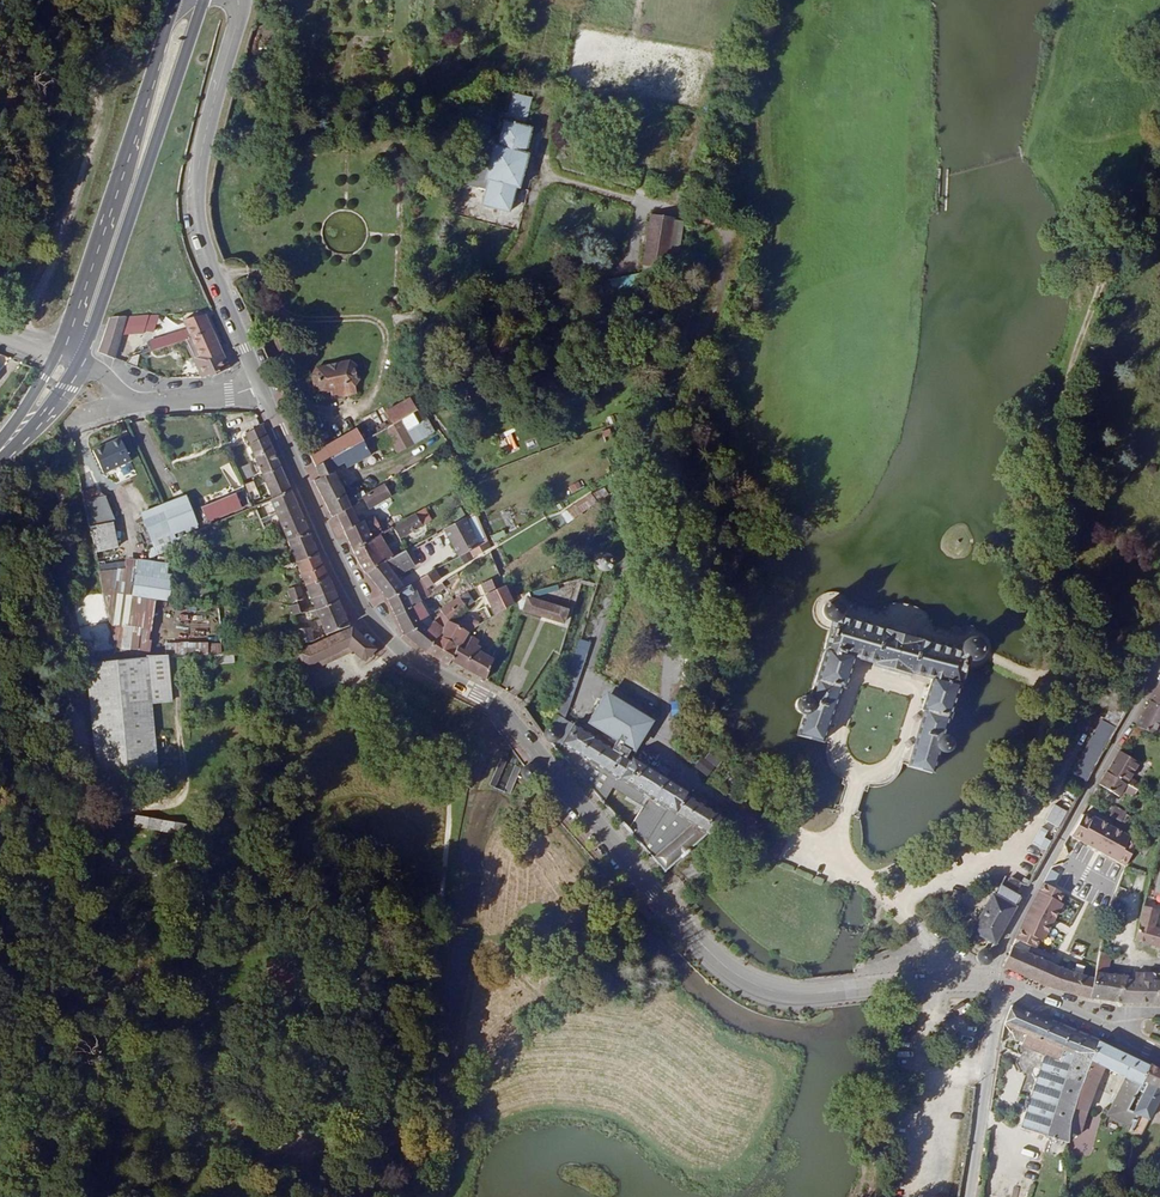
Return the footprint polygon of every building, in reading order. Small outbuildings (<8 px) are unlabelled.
[(586,71),(599,62),(594,55),(581,64),(586,71)] [(510,109),(532,115),(536,99),(514,94),(510,109)] [(529,127),(532,115),(510,109),(507,121),(529,127)] [(524,186),(532,155),(529,154),(535,129),(529,127),(507,121),(501,138),(487,134),(485,136),(470,186),(472,189),(487,194),(484,206),(513,213),(521,186),(524,186)] [(650,215),(642,266),(665,269),(674,218),(650,215)] [(154,334),(159,314),(131,318),(125,335),(154,334)] [(174,337),(177,344),(189,339),(204,376),(212,374),(213,377),(232,370),(209,315),(188,320),(191,329),(174,337)] [(125,335),(131,318),(110,319),(98,352),(116,359),(125,335)] [(166,340),(169,348),(177,344),(174,337),(166,340)] [(169,348),(166,340),(152,346),(153,350),(150,351),(152,355),(169,348)] [(140,367),(144,355),(130,361),(128,363),(140,367)] [(317,368),(313,375),(316,374),(317,372),(350,365),(352,367),(353,368),(357,367),(356,366),(350,361),(317,368)] [(353,368),(352,367),(350,365),(317,372),(316,374),(313,375),(312,375),(315,388),(316,388),(318,388),(321,389),(327,388),(328,392),(331,391),(333,398),(356,393),(355,386),(354,383),(355,381),(355,379),(353,368)] [(386,412),(393,425),(422,407),(417,397),(409,399),(386,412)] [(422,407),(393,425),(387,428),(385,428),(388,434),(398,453),(433,433),(426,420),(429,418),(422,407)] [(329,460),(341,454),(360,443),(372,436),(385,428),(387,428),(384,424),(373,431),(372,429),(364,433),(363,431),(356,435),(353,431),(310,456),(315,467),(329,460)] [(263,475),(280,467),(266,435),(262,426),(246,434),(251,444),(250,444),(258,464),(254,466),(257,473),(261,471),(263,475)] [(348,467),(379,450),(375,442),(388,434),(385,428),(372,436),(360,443),(341,454),(345,462),(348,467)] [(130,460),(138,458),(130,434),(123,436),(130,460)] [(512,434),(501,439),(507,451),(517,446),(512,434)] [(100,471),(131,464),(124,437),(93,445),(100,471)] [(534,437),(522,441),(526,450),(538,446),(534,437)] [(329,460),(315,467),(318,473),(320,478),(314,481),(323,499),(345,486),(342,480),(338,482),(332,469),(345,462),(341,454),(329,460)] [(229,463),(220,467),(233,490),(241,485),(229,463)] [(253,476),(249,465),(240,468),(244,480),(253,476)] [(286,480),(280,467),(263,475),(273,499),(291,490),(286,480)] [(114,521),(95,468),(78,469),(90,524),(110,522),(114,521)] [(363,497),(369,508),(390,496),(388,493),(400,487),(395,478),(366,495),(363,497)] [(254,481),(244,485),(250,501),(260,497),(254,481)] [(571,487),(574,492),(580,488),(577,483),(571,487)] [(363,497),(366,495),(363,491),(351,499),(345,486),(323,499),(329,510),(332,517),(337,515),(351,508),(359,503),(358,501),(363,497)] [(605,486),(595,491),(599,500),(609,495),(605,486)] [(288,540),(296,561),(319,557),(315,546),(301,514),(291,490),(273,499),(270,500),(288,540)] [(236,494),(202,508),(207,522),(242,508),(236,494)] [(585,498),(591,507),(596,503),(590,495),(585,498)] [(186,497),(141,514),(154,548),(176,539),(174,534),(185,529),(197,525),(191,510),(186,497)] [(573,520),(591,507),(585,498),(567,512),(573,520)] [(356,519),(351,508),(337,515),(347,537),(353,551),(379,536),(383,534),(374,516),(365,520),(363,516),(356,519)] [(186,532),(198,527),(197,526),(200,525),(194,509),(191,510),(197,525),(185,529),(186,532)] [(431,521),(425,509),(392,527),(399,539),(431,521)] [(452,513),(456,521),(464,516),(459,509),(452,513)] [(562,515),(567,524),(573,520),(567,512),(562,515)] [(487,542),(475,513),(444,529),(459,557),(470,551),(474,549),(478,555),(489,548),(487,542)] [(90,524),(95,550),(114,546),(110,522),(90,524)] [(150,557),(189,542),(186,534),(176,539),(154,548),(152,549),(150,557)] [(379,536),(353,551),(359,564),(366,574),(367,573),(393,558),(379,536)] [(393,558),(367,573),(385,596),(387,599),(404,589),(395,576),(414,565),(406,551),(393,558)] [(612,564),(612,561),(611,558),(609,556),(607,555),(604,554),(601,555),(599,556),(597,558),(596,561),(595,564),(596,567),(598,569),(600,571),(603,571),(605,571),(608,570),(610,569),(612,566),(612,564)] [(324,567),(319,557),(296,561),(306,586),(328,578),(324,567)] [(99,573),(103,592),(132,596),(137,561),(125,559),(126,562),(126,570),(99,573)] [(166,574),(168,564),(137,560),(137,561),(132,596),(155,599),(169,602),(172,575),(166,574)] [(126,570),(126,562),(105,565),(104,561),(97,562),(99,573),(126,570)] [(284,562),(287,572),(294,571),(291,562),(284,562)] [(404,589),(387,599),(392,609),(396,616),(420,602),(431,595),(427,589),(440,579),(434,570),(421,579),(404,589)] [(331,584),(328,578),(306,586),(312,600),(334,591),(331,584)] [(514,605),(505,586),(496,590),(491,580),(482,584),(493,608),(496,615),(514,605)] [(433,590),(435,593),(445,587),(443,583),(433,590)] [(559,590),(557,585),(517,596),(518,599),(519,604),(531,600),(531,598),(559,590)] [(469,596),(480,589),(478,586),(459,597),(466,607),(473,603),(469,596)] [(306,612),(306,610),(299,587),(288,589),(292,603),(296,602),(297,604),(298,604),(301,613),(306,612)] [(337,597),(334,591),(312,600),(315,608),(316,610),(339,602),(337,597)] [(103,592),(116,651),(138,658),(145,658),(155,599),(132,596),(103,592)] [(451,623),(468,610),(466,607),(459,597),(440,610),(441,612),(448,621),(451,623)] [(567,610),(531,600),(519,604),(521,610),(564,623),(567,610)] [(798,736),(822,742),(841,687),(844,688),(853,658),(874,663),(873,664),(912,674),(931,679),(921,710),(924,711),(908,766),(932,773),(939,749),(942,750),(945,751),(947,750),(950,748),(951,744),(951,742),(948,739),(946,737),(943,737),(965,668),(967,660),(972,661),(977,660),(980,658),(982,654),(982,650),(981,645),(978,642),(974,640),(969,640),(966,642),(963,645),(961,649),(962,653),(841,618),(842,615),(843,612),(843,606),(838,602),(832,601),(827,602),(824,606),(823,609),(823,613),(824,617),(827,620),(831,621),(829,630),(824,649),(826,650),(810,700),(808,698),(805,697),(801,698),(798,700),(796,702),(796,705),(796,709),(798,712),(801,714),(805,714),(798,736)] [(345,616),(339,602),(316,610),(312,611),(314,616),(318,614),(326,635),(349,626),(345,616)] [(396,616),(404,634),(427,617),(428,616),(420,602),(396,616)] [(298,604),(297,604),(291,606),(293,614),(301,613),(298,604)] [(419,646),(426,652),(448,621),(441,612),(434,622),(427,617),(404,634),(419,646)] [(1114,698),(1130,706),(1159,652),(1159,614),(1114,698)] [(468,633),(479,625),(477,622),(467,619),(458,626),(467,634),(468,633)] [(451,660),(467,634),(458,626),(451,623),(448,621),(426,652),(437,659),(448,666),(451,660)] [(702,627),(688,625),(687,639),(700,640),(702,627)] [(311,627),(296,630),(298,644),(313,641),(319,638),(316,632),(312,634),(311,627)] [(298,648),(287,649),(291,659),(295,658),(299,667),(304,665),(308,666),(311,672),(353,651),(362,659),(366,659),(373,652),(375,649),(367,642),(352,629),(328,638),(314,646),(298,648)] [(494,660),(478,651),(480,648),(476,646),(479,642),(467,634),(451,660),(469,671),(485,680),(494,660)] [(580,640),(574,660),(584,663),(591,643),(580,640)] [(167,655),(216,655),(221,654),(221,646),(206,647),(207,645),(167,645),(167,655)] [(221,654),(216,655),(217,664),(234,662),(234,653),(221,654)] [(170,685),(167,655),(146,656),(147,659),(149,688),(170,685)] [(99,784),(158,777),(151,703),(172,701),(170,685),(149,688),(147,659),(87,664),(99,784)] [(574,660),(571,668),(581,671),(584,663),(574,660)] [(562,701),(570,704),(581,671),(571,668),(562,701)] [(1159,687),(1152,699),(1150,701),(1159,705),(1159,688),(1159,687)] [(598,705),(602,707),(608,698),(647,722),(631,750),(635,753),(654,721),(606,692),(598,705)] [(616,741),(612,749),(626,757),(631,750),(647,722),(608,698),(602,707),(598,705),(593,714),(597,716),(594,721),(606,729),(608,726),(621,734),(616,741)] [(557,715),(564,719),(570,704),(562,701),(557,715)] [(693,710),(692,701),(672,703),(673,717),(684,717),(684,711),(693,710)] [(1150,701),(1137,727),(1154,735),(1155,733),(1159,735),(1159,729),(1157,728),(1159,722),(1159,705),(1150,701)] [(1127,712),(1114,704),(1104,722),(1102,721),(1073,774),(1087,782),(1127,712)] [(587,723),(616,741),(621,734),(608,726),(606,729),(594,721),(597,716),(593,714),(587,723)] [(564,719),(557,715),(552,728),(555,729),(568,738),(572,730),(575,726),(564,719)] [(632,756),(630,760),(626,757),(612,749),(594,738),(594,737),(575,726),(572,730),(568,738),(559,752),(604,803),(613,787),(637,803),(643,801),(646,802),(643,806),(628,830),(665,872),(708,833),(712,836),(712,837),(720,842),(726,841),(734,828),(733,823),(724,817),(723,818),(687,796),(690,792),(665,777),(669,771),(661,766),(657,772),(632,756)] [(548,742),(550,743),(559,752),(568,738),(555,729),(552,728),(550,728),(548,728),(545,730),(544,733),(544,736),(545,739),(548,742)] [(706,739),(692,730),(686,740),(700,749),(706,739)] [(725,756),(714,748),(706,759),(717,767),(725,756)] [(1139,763),(1120,751),(1107,773),(1138,791),(1141,784),(1130,778),(1139,763)] [(714,767),(702,757),(695,767),(707,776),(714,767)] [(502,758),(490,783),(497,786),(509,761),(502,758)] [(509,792),(510,793),(518,776),(522,768),(516,764),(504,790),(509,792)] [(531,764),(527,764),(524,768),(522,768),(518,776),(523,778),(524,777),(527,779),(531,780),(533,779),(535,778),(537,777),(537,776),(538,775),(538,773),(537,770),(537,768),(534,765),(531,764)] [(1134,797),(1138,791),(1107,773),(1099,784),(1119,797),(1123,790),(1134,797)] [(1109,816),(1114,807),(1106,803),(1102,812),(1109,816)] [(1121,822),(1125,814),(1126,814),(1114,807),(1109,816),(1121,822)] [(135,814),(133,826),(173,833),(175,821),(135,814)] [(1131,828),(1135,820),(1125,814),(1121,822),(1131,828)] [(1077,835),(1072,832),(1065,842),(1070,845),(1077,835)] [(1131,834),(1126,847),(1134,850),(1139,837),(1131,834)] [(1134,888),(1142,889),(1144,875),(1136,874),(1134,888)] [(1021,885),(1028,886),(1031,883),(1024,879),(1021,883),(1011,878),(1004,889),(999,886),(994,895),(993,895),(972,931),(989,940),(985,946),(992,950),(1021,898),(1020,895),(1017,892),(1021,885)] [(1041,887),(1022,923),(1003,967),(1024,976),(1041,985),(1049,987),(1056,966),(1031,955),(1044,927),(1062,898),(1056,894),(1058,890),(1044,882),(1041,887)] [(1159,910),(1143,906),(1136,940),(1150,944),(1155,928),(1159,910)] [(1150,944),(1159,947),(1159,929),(1155,928),(1150,944)] [(991,953),(989,951),(987,950),(985,950),(982,950),(980,951),(978,953),(977,956),(977,958),(978,960),(979,962),(981,964),(983,965),(986,965),(988,964),(990,962),(992,960),(992,958),(992,955),(991,953)] [(1099,952),(1096,972),(1107,974),(1111,954),(1099,952)] [(1056,989),(1062,969),(1056,966),(1049,987),(1056,989)] [(1056,989),(1089,998),(1094,979),(1062,969),(1056,989)] [(1094,979),(1089,998),(1108,1001),(1123,1004),(1123,990),(1126,980),(1128,980),(1129,977),(1126,978),(1107,974),(1096,972),(1094,979)] [(1132,1003),(1159,1003),(1159,994),(1159,981),(1152,981),(1152,974),(1136,973),(1135,980),(1134,980),(1132,1003)] [(1128,980),(1126,980),(1123,990),(1123,1004),(1125,1004),(1125,1003),(1129,1003),(1132,1003),(1134,980),(1128,980)] [(1050,1023),(1011,1005),(1004,1024),(1013,1038),(1015,1037),(1022,1043),(1022,1046),(1045,1055),(1056,1061),(1050,1085),(1061,1088),(1078,1093),(1091,1061),(1099,1041),(1056,1024),(1051,1022),(1050,1023)] [(1099,1041),(1091,1061),(1078,1093),(1092,1096),(1096,1086),(1104,1067),(1125,1078),(1133,1058),(1099,1041)] [(1050,1085),(1056,1061),(1045,1055),(1021,1128),(1049,1136),(1068,1143),(1069,1132),(1070,1121),(1073,1112),(1078,1093),(1061,1088),(1050,1085)] [(1131,1128),(1138,1113),(1134,1112),(1128,1110),(1139,1090),(1150,1066),(1133,1058),(1125,1078),(1106,1116),(1131,1128)] [(1139,1090),(1144,1093),(1148,1084),(1159,1089),(1159,1070),(1150,1066),(1139,1090)] [(1141,1136),(1159,1099),(1159,1089),(1148,1084),(1144,1093),(1134,1112),(1138,1113),(1131,1128),(1130,1131),(1141,1136)] [(1092,1096),(1078,1093),(1073,1112),(1086,1115),(1092,1096)] [(1069,1132),(1079,1136),(1086,1115),(1073,1112),(1070,1121),(1069,1132)] [(1067,1160),(1068,1143),(1049,1136),(1044,1152),(1067,1160)] [(1118,1172),(1127,1174),(1133,1141),(1125,1139),(1118,1172)]
